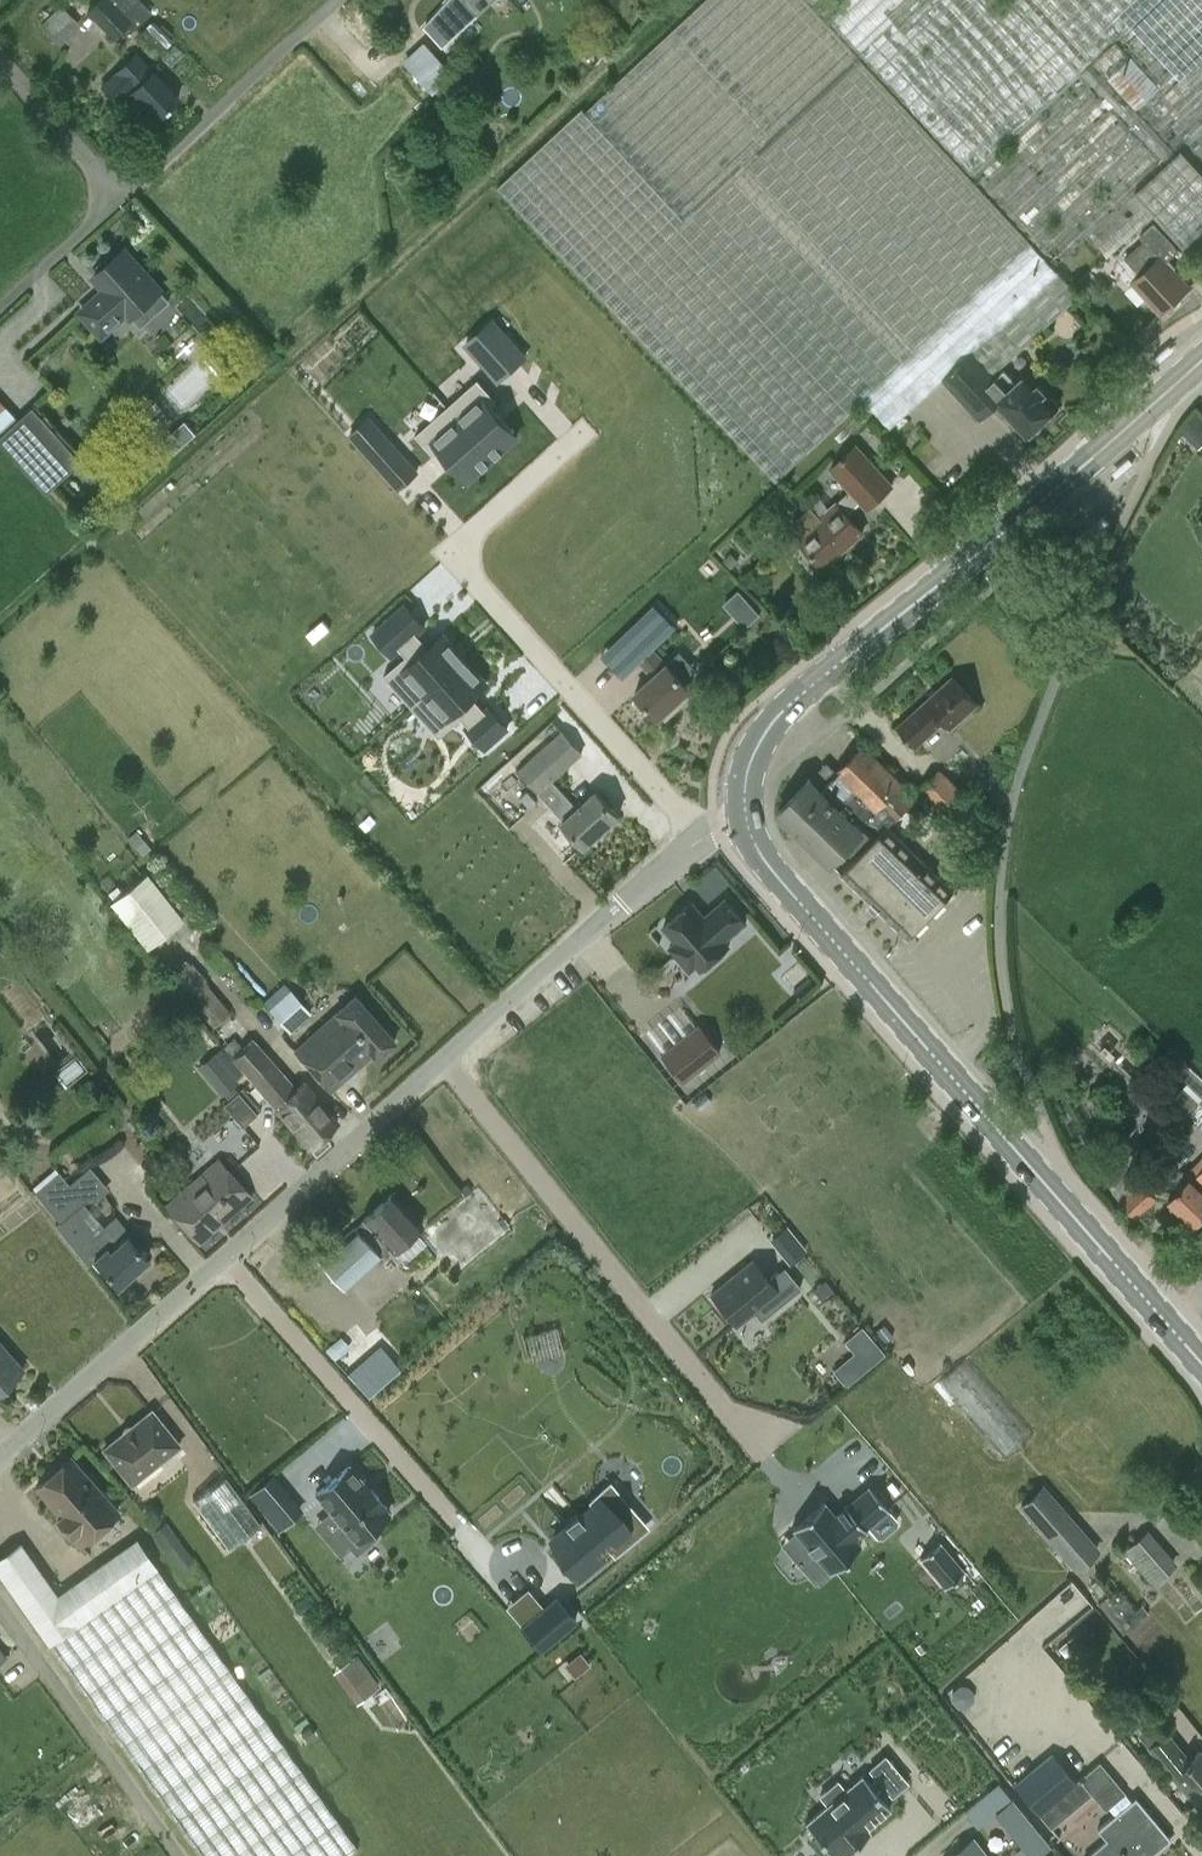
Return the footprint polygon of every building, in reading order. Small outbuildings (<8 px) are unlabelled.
[(108,0),(101,0),(88,13),(111,38),(129,21),(108,0)] [(426,27),(445,48),(495,0),(450,0),(426,27)] [(943,379),(971,353),(993,377),(1003,368),(1080,297),(806,0),(706,0),(585,111),(582,109),(497,188),(776,480),(864,400),(891,428),(943,379)] [(1077,285),(1154,214),(1183,246),(1201,228),(1201,0),(812,0),(1077,285)] [(43,22),(63,41),(84,21),(65,1),(43,22)] [(403,57),(425,80),(442,64),(420,41),(403,57)] [(136,55),(102,87),(118,104),(131,92),(156,120),(177,100),(136,55)] [(1178,250),(1153,223),(1139,236),(1143,241),(1124,259),(1140,275),(1132,283),(1160,313),(1188,287),(1165,262),(1178,250)] [(169,300),(161,291),(162,289),(125,248),(117,256),(114,252),(100,265),(103,268),(95,276),(107,289),(101,295),(100,294),(82,311),(103,335),(128,312),(132,316),(135,314),(144,323),(169,300)] [(1073,311),(1058,319),(1065,333),(1080,325),(1073,311)] [(493,320),(466,344),(498,379),(525,355),(493,320)] [(1013,379),(1003,368),(993,377),(971,353),(943,379),(980,419),(995,404),(1026,437),(1057,407),(1026,374),(1024,376),(1021,372),(1013,379)] [(478,378),(447,406),(494,458),(517,436),(490,406),(497,399),(478,378)] [(0,395),(0,432),(22,412),(3,392),(0,395)] [(447,406),(416,434),(435,455),(442,449),(470,479),(494,458),(447,406)] [(50,495),(84,464),(35,410),(0,441),(50,495)] [(1177,424),(1191,443),(1201,435),(1201,423),(1194,412),(1177,424)] [(370,415),(349,433),(399,488),(419,470),(370,415)] [(799,541),(823,568),(862,533),(844,514),(859,500),(866,509),(891,486),(855,446),(830,469),(850,490),(820,517),(810,506),(792,523),(804,536),(799,541)] [(602,652),(624,674),(728,573),(707,551),(602,652)] [(722,600),(742,626),(759,612),(739,586),(722,600)] [(403,607),(371,637),(391,658),(399,651),(405,658),(383,678),(412,709),(466,659),(443,635),(438,640),(439,640),(429,649),(416,635),(423,629),(403,607)] [(666,663),(653,649),(639,662),(651,676),(634,692),(658,719),(690,689),(683,682),(695,670),(678,651),(666,663)] [(466,659),(412,709),(440,739),(463,718),(457,711),(488,683),(466,659)] [(915,745),(943,719),(950,726),(977,702),(952,675),(897,725),(915,745)] [(852,796),(864,809),(868,805),(874,811),(883,803),(899,818),(915,800),(900,785),(902,783),(863,745),(820,791),(840,809),(852,796)] [(970,800),(940,769),(918,790),(948,820),(970,800)] [(840,809),(820,791),(810,781),(778,815),(830,866),(850,845),(863,831),(853,821),(864,809),(852,796),(840,809)] [(564,824),(585,847),(618,817),(596,791),(577,808),(562,822),(564,824)] [(955,894),(921,862),(886,828),(841,876),(908,942),(955,894)] [(146,948),(182,919),(146,874),(110,903),(146,948)] [(724,942),(745,924),(725,900),(710,913),(713,916),(707,922),(691,903),(662,928),(675,943),(668,948),(688,972),(695,967),(699,972),(728,947),(724,942)] [(216,1023),(231,1010),(211,987),(196,1000),(216,1023)] [(269,1009),(289,1031),(311,1011),(291,989),(269,1009)] [(293,1051),(328,1091),(372,1054),(375,1058),(393,1043),(354,999),(293,1051)] [(697,1024),(660,1055),(681,1081),(719,1051),(697,1024)] [(280,1106),(275,1110),(316,1156),(329,1144),(322,1136),(335,1125),(262,1041),(240,1060),(280,1106)] [(240,1080),(215,1050),(198,1065),(223,1094),(240,1080)] [(982,1057),(997,1073),(1004,1066),(990,1050),(982,1057)] [(238,1092),(221,1105),(240,1128),(256,1115),(238,1092)] [(1190,1113),(1201,1123),(1201,1099),(1190,1113)] [(166,1206),(200,1245),(252,1198),(218,1160),(166,1206)] [(1194,1225),(1201,1218),(1201,1170),(1193,1179),(1190,1177),(1168,1199),(1194,1225)] [(60,1222),(71,1213),(84,1202),(59,1172),(35,1192),(59,1221),(60,1222)] [(18,1202),(0,1175),(0,1213),(18,1202)] [(1140,1184),(1120,1201),(1136,1218),(1157,1201),(1140,1184)] [(392,1193),(317,1259),(343,1288),(388,1248),(391,1251),(420,1225),(392,1193)] [(84,1202),(71,1213),(60,1222),(59,1221),(56,1223),(87,1264),(93,1259),(117,1287),(147,1261),(126,1237),(128,1235),(112,1217),(104,1225),(84,1202)] [(755,1260),(712,1294),(737,1324),(754,1310),(762,1319),(802,1287),(785,1266),(770,1279),(755,1260)] [(862,1327),(846,1340),(867,1365),(883,1352),(862,1327)] [(24,1370),(0,1343),(0,1391),(24,1370)] [(380,1346),(348,1374),(369,1397),(400,1369),(380,1346)] [(1019,1378),(987,1406),(1029,1453),(1020,1461),(1032,1476),(1060,1452),(1048,1439),(1062,1427),(1019,1378)] [(179,1447),(152,1413),(104,1451),(131,1485),(179,1447)] [(57,1519),(79,1545),(117,1512),(70,1457),(36,1487),(61,1516),(57,1519)] [(341,1533),(352,1546),(357,1551),(375,1536),(370,1530),(389,1514),(385,1510),(388,1508),(372,1489),(369,1491),(364,1484),(366,1482),(364,1480),(362,1482),(348,1466),(317,1492),(332,1509),(347,1528),(341,1533)] [(230,1547),(266,1526),(236,1474),(200,1495),(230,1547)] [(268,1479),(250,1494),(268,1517),(287,1501),(268,1479)] [(823,1500),(792,1527),(829,1571),(860,1545),(855,1538),(866,1529),(865,1528),(888,1509),(868,1486),(845,1505),(845,1504),(834,1513),(823,1500)] [(1021,1504),(1075,1567),(1095,1549),(1041,1486),(1021,1504)] [(567,1526),(554,1537),(558,1542),(555,1545),(570,1562),(571,1561),(582,1574),(599,1559),(597,1557),(608,1547),(610,1549),(611,1550),(630,1534),(618,1519),(619,1517),(618,1516),(624,1511),(626,1512),(627,1511),(625,1508),(624,1509),(606,1487),(591,1500),(593,1503),(579,1516),(577,1513),(575,1515),(577,1517),(568,1525),(566,1522),(565,1524),(567,1526)] [(1175,1565),(1146,1531),(1123,1552),(1151,1585),(1175,1565)] [(59,1592),(22,1539),(0,1554),(0,1575),(49,1644),(64,1665),(174,1820),(200,1855),(340,1855),(355,1845),(285,1749),(244,1692),(225,1665),(155,1569),(134,1539),(59,1592)] [(964,1570),(939,1541),(919,1557),(945,1587),(964,1570)] [(511,1620),(526,1611),(511,1586),(496,1594),(511,1620)] [(1115,1587),(1097,1603),(1124,1632),(1141,1615),(1115,1587)] [(544,1606),(521,1626),(541,1649),(576,1620),(556,1596),(544,1606)] [(360,1651),(335,1671),(360,1702),(385,1682),(360,1651)] [(569,1660),(578,1671),(589,1662),(580,1651),(569,1660)] [(1195,1807),(1201,1802),(1201,1756),(1198,1750),(1187,1759),(1163,1731),(1145,1747),(1195,1807)] [(1075,1783),(1050,1752),(1013,1783),(1037,1813),(1075,1783)] [(1098,1761),(1077,1778),(1102,1808),(1122,1792),(1098,1761)] [(803,1836),(820,1855),(854,1855),(867,1845),(863,1841),(887,1821),(878,1810),(886,1804),(895,1814),(909,1802),(882,1770),(867,1782),(875,1791),(867,1797),(860,1788),(842,1803),(835,1795),(818,1809),(825,1817),(803,1836)] [(957,1806),(971,1826),(989,1812),(1013,1845),(1000,1854),(1002,1855),(1031,1855),(1045,1846),(996,1778),(957,1806)] [(1082,1803),(1071,1791),(1041,1817),(1052,1829),(1082,1803)] [(1095,1828),(1105,1840),(1086,1855),(1146,1855),(1167,1838),(1132,1797),(1095,1828)] [(971,1836),(946,1855),(987,1855),(971,1836)]
